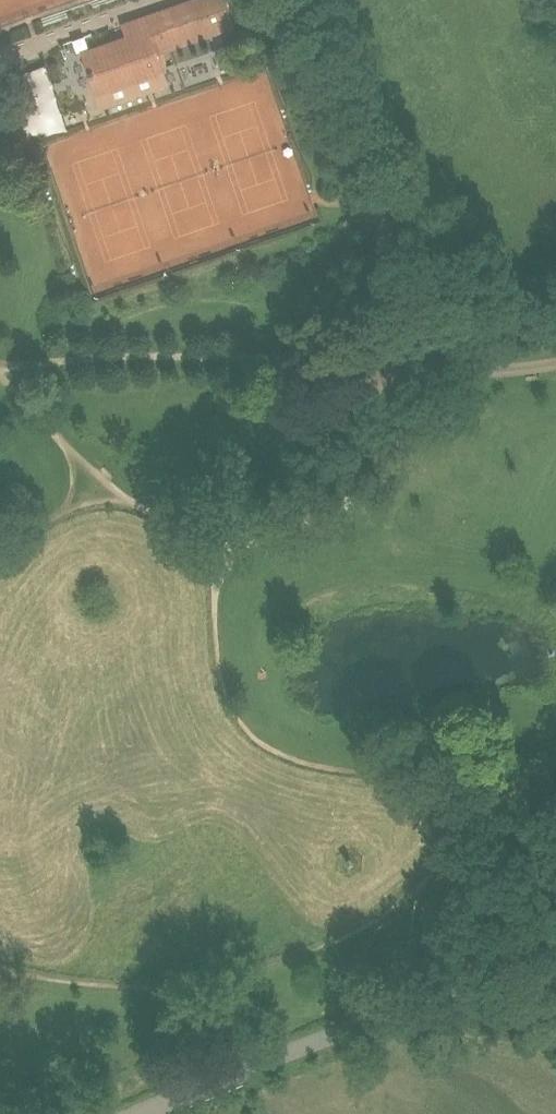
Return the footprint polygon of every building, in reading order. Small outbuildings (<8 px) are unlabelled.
[(129,22),(135,39),(85,56),(97,91),(161,70),(155,53),(234,26),(225,0),(194,0),(129,22)]
